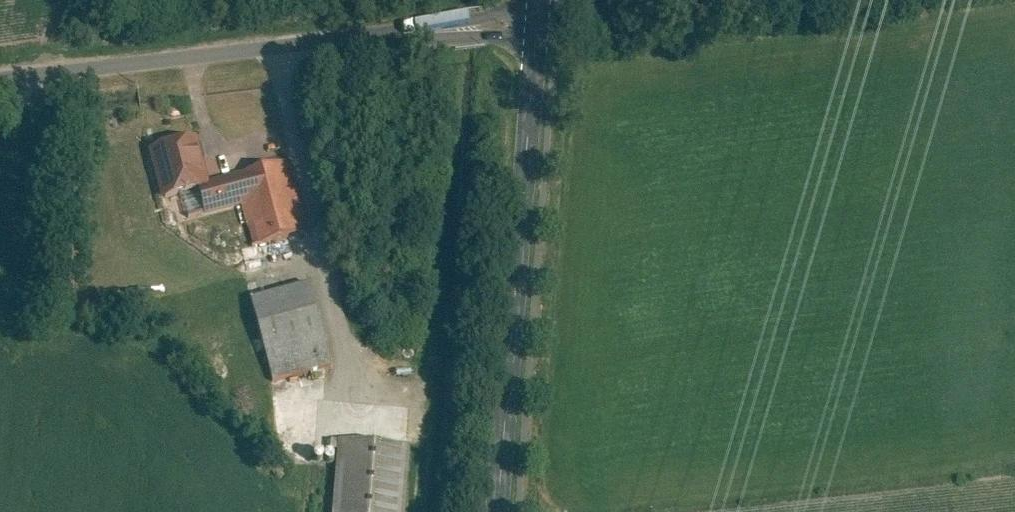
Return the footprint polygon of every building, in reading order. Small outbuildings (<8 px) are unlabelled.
[(252,225),(244,227),(249,248),(313,230),(293,159),(217,180),(206,138),(158,151),(171,201),(191,196),(198,219),(247,206),(252,225)] [(258,301),(278,381),(336,367),(316,287),(258,301)] [(410,440),(338,435),(333,511),(406,511),(410,440)]
